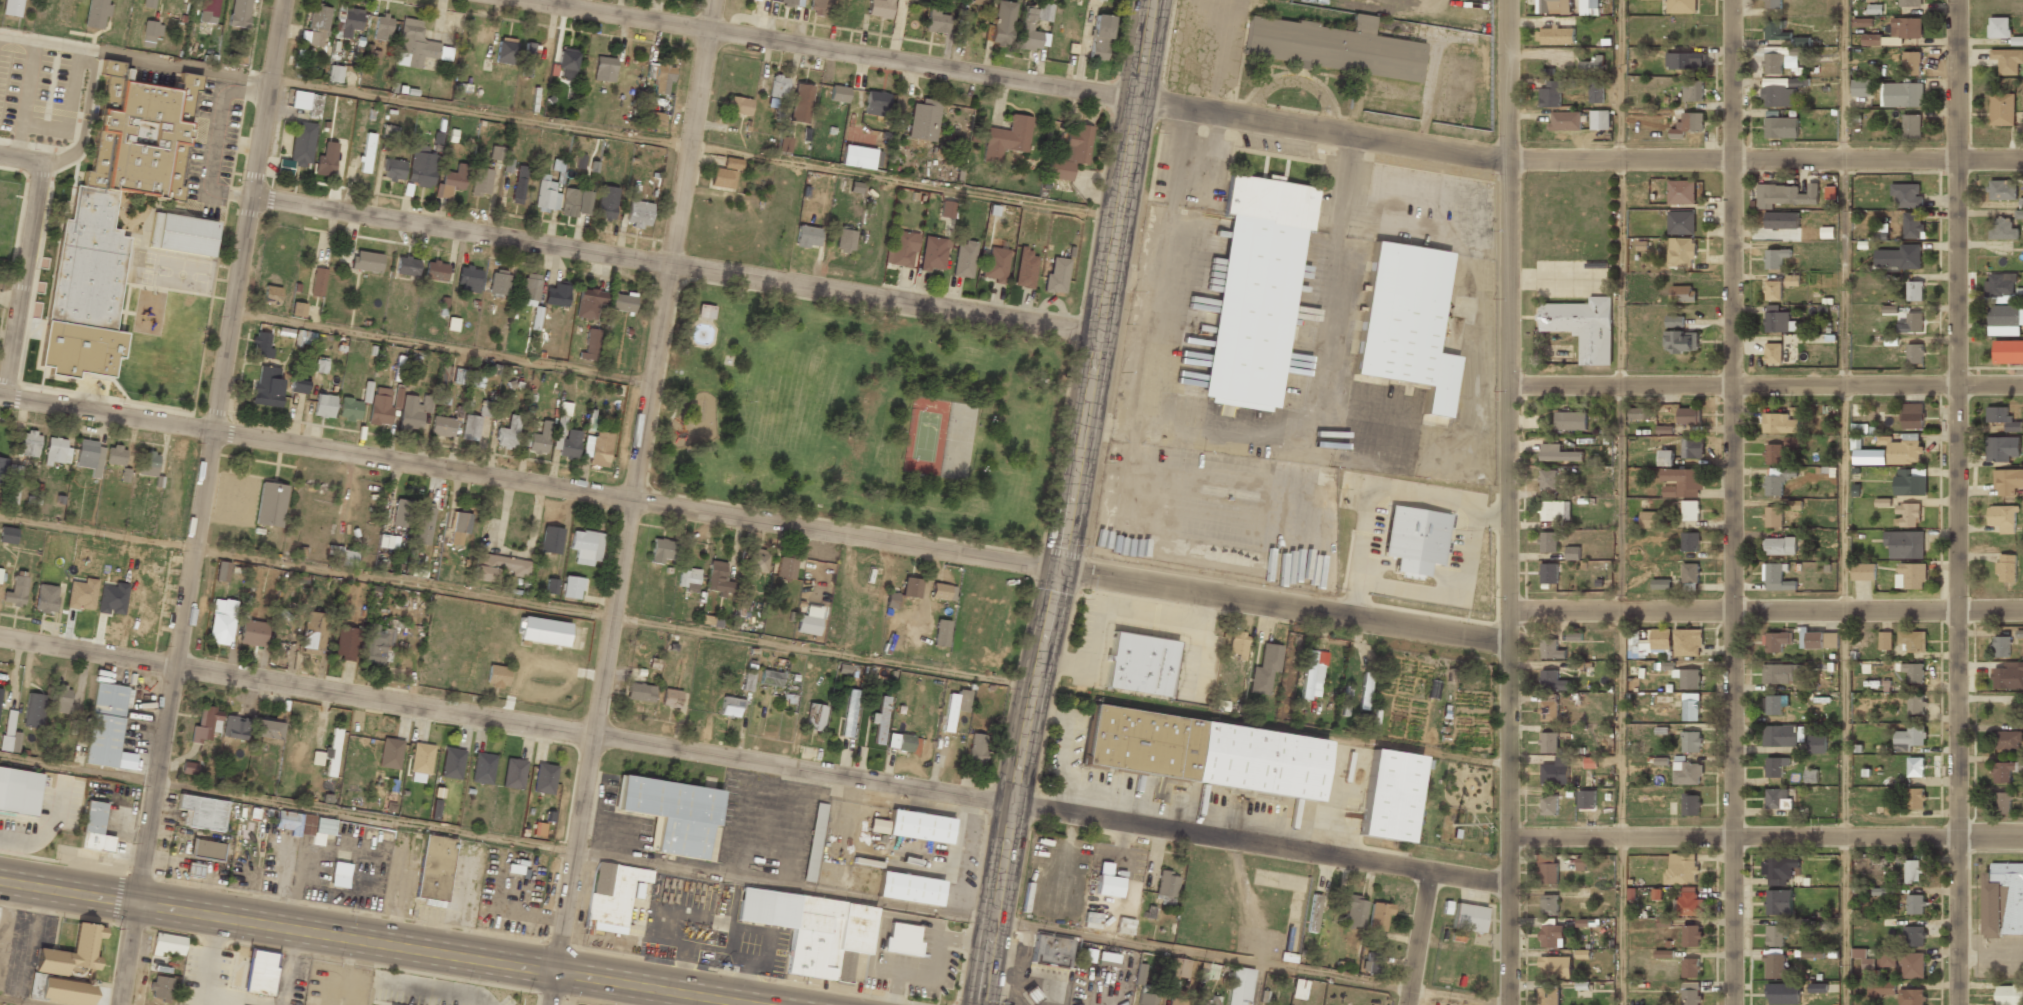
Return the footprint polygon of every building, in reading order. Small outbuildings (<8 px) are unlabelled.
[(22,0),(4,0),(3,15),(21,17),(22,0)] [(84,27),(102,29),(104,16),(109,16),(110,4),(107,3),(107,0),(88,0),(84,27)] [(155,8),(156,0),(143,0),(142,8),(155,8)] [(216,24),(219,0),(201,0),(199,22),(216,24)] [(247,28),(251,0),(232,0),(229,26),(247,28)] [(809,14),(827,17),(829,0),(811,0),(809,14)] [(889,19),(892,0),(882,0),(868,0),(866,16),(889,19)] [(1009,46),(1014,3),(996,0),(991,43),(1009,46)] [(1572,14),(1572,0),(1537,0),(1537,14),(1572,14)] [(1598,0),(1581,0),(1581,10),(1598,10),(1598,0)] [(1668,14),(1695,14),(1696,0),(1668,0),(1668,14)] [(1764,10),(1781,10),(1781,0),(1764,0),(1764,10)] [(311,2),(331,6),(324,48),(304,43),(311,2)] [(1035,20),(1050,22),(1052,4),(1037,2),(1035,20)] [(340,37),(344,7),(364,10),(359,40),(340,37)] [(946,35),(949,16),(938,14),(939,9),(929,7),(924,31),(946,35)] [(1018,47),(1046,50),(1048,33),(1031,31),(1034,9),(1023,7),(1018,47)] [(373,38),(376,13),(393,15),(389,42),(373,38)] [(1246,16),(1241,58),(1418,81),(1423,43),(1371,36),(1373,17),(1351,14),(1349,29),(1246,16)] [(1089,59),(1107,61),(1111,16),(1094,15),(1089,59)] [(402,17),(442,24),(434,71),(394,64),(402,17)] [(1872,18),(1853,19),(1853,27),(1872,26),(1872,18)] [(1891,39),(1921,39),(1921,18),(1891,18),(1891,39)] [(1988,38),(2010,38),(2010,18),(1988,18),(1988,38)] [(1538,19),(1538,44),(1574,44),(1574,19),(1538,19)] [(158,43),(161,23),(145,21),(142,41),(158,43)] [(1765,41),(1791,41),(1791,32),(1782,32),(1782,21),(1765,21),(1765,41)] [(1882,35),(1864,36),(1864,45),(1882,45),(1882,35)] [(514,65),(517,39),(499,37),(495,62),(514,65)] [(333,41),(339,41),(336,52),(331,51),(333,41)] [(534,43),(524,42),(520,75),(530,77),(534,43)] [(1798,55),(1805,55),(1805,47),(1786,47),(1787,68),(1798,67),(1798,55)] [(576,81),(577,49),(558,48),(557,69),(561,69),(560,80),(576,81)] [(1990,50),(1990,60),(1998,60),(1998,76),(2018,76),(2018,63),(2022,63),(2022,50),(1990,50)] [(1704,69),(1704,52),(1665,52),(1665,69),(1704,69)] [(1902,74),(1921,74),(1921,52),(1902,52),(1902,74)] [(1783,54),(1764,54),(1764,75),(1783,75),(1783,54)] [(1579,71),(1603,71),(1604,55),(1593,55),(1593,61),(1579,61),(1579,71)] [(593,79),(612,82),(616,59),(596,56),(593,79)] [(180,201),(197,75),(178,73),(176,88),(124,81),(126,63),(104,60),(86,186),(73,185),(68,220),(60,219),(40,365),(49,366),(48,374),(78,378),(78,373),(112,378),(115,357),(121,358),(125,332),(115,331),(128,235),(111,232),(117,192),(180,201)] [(330,64),(343,67),(341,82),(327,81),(330,64)] [(656,64),(652,93),(666,95),(668,81),(673,82),(675,67),(656,64)] [(787,77),(771,75),(769,97),(785,98),(787,77)] [(1871,80),(1851,80),(1851,97),(1871,97),(1871,80)] [(1561,81),(1541,81),(1541,107),(1561,107),(1561,81)] [(1602,104),(1602,81),(1589,81),(1589,104),(1602,104)] [(1684,83),(1684,102),(1704,102),(1704,83),(1684,83)] [(1923,83),(1882,83),(1882,107),(1923,107),(1923,83)] [(811,86),(793,84),(790,122),(808,123),(811,86)] [(846,104),(849,88),(831,85),(828,100),(846,104)] [(1794,107),(1794,88),(1762,88),(1762,107),(1794,107)] [(307,109),(292,106),(294,92),(310,94),(307,109)] [(891,93),(865,92),(864,115),(890,116),(891,93)] [(2014,94),(1989,94),(1989,126),(2014,126),(2014,94)] [(726,113),(749,115),(751,99),(728,96),(726,113)] [(767,107),(777,108),(778,99),(768,97),(767,107)] [(912,103),(907,138),(934,142),(940,101),(921,98),(920,105),(912,103)] [(1609,110),(1591,110),(1591,130),(1609,130),(1609,110)] [(662,127),(664,113),(645,111),(643,125),(662,127)] [(1550,112),(1550,131),(1580,131),(1580,112),(1550,112)] [(1704,113),(1677,113),(1677,129),(1671,129),(1671,138),(1684,138),(1684,131),(1704,131),(1704,113)] [(986,128),(982,161),(999,163),(1000,149),(1026,152),(1031,117),(1010,114),(1008,130),(986,128)] [(1903,138),(1921,138),(1921,115),(1903,115),(1903,138)] [(1797,138),(1797,118),(1764,118),(1764,138),(1797,138)] [(288,162),(295,120),(318,121),(314,167),(288,162)] [(1046,178),(1070,181),(1073,163),(1087,165),(1092,126),(1075,124),(1074,133),(1066,132),(1062,160),(1048,158),(1046,178)] [(368,173),(376,133),(365,132),(356,171),(368,173)] [(313,172),(314,167),(320,142),(338,144),(332,174),(313,172)] [(879,151),(843,145),(840,165),(876,170),(879,151)] [(503,172),(512,173),(513,159),(504,158),(505,148),(490,146),(489,159),(504,161),(503,172)] [(431,187),(436,156),(411,152),(406,181),(431,187)] [(399,180),(381,174),(382,156),(405,162),(399,180)] [(742,159),(724,157),(723,168),(741,170),(742,159)] [(433,196),(440,158),(469,164),(462,200),(433,196)] [(510,201),(515,165),(528,166),(523,205),(510,201)] [(487,196),(469,195),(472,167),(492,171),(487,196)] [(710,186),(733,189),(735,170),(712,168),(710,186)] [(533,209),(540,172),(561,177),(555,215),(533,209)] [(1301,230),(1311,232),(1318,189),(1235,175),(1199,400),(1272,412),(1301,230)] [(1668,203),(1695,203),(1695,179),(1668,179),(1668,203)] [(2017,199),(2017,180),(1989,180),(1989,199),(2017,199)] [(1757,203),(1817,204),(1818,183),(1803,183),(1803,184),(1758,184),(1757,203)] [(1921,183),(1891,183),(1891,197),(1896,197),(1896,206),(1921,206),(1921,183)] [(595,219),(600,186),(617,188),(612,220),(595,219)] [(559,213),(583,217),(586,191),(562,187),(559,213)] [(647,232),(624,229),(629,196),(653,199),(647,232)] [(954,202),(941,201),(939,217),(953,219),(954,202)] [(1695,211),(1668,211),(1668,227),(1695,227),(1695,211)] [(217,222),(152,212),(147,248),(212,258),(217,222)] [(1903,212),(1904,238),(1923,237),(1922,212),(1903,212)] [(2011,217),(1989,217),(1989,240),(2019,240),(2019,227),(2011,227),(2011,217)] [(1791,240),(1800,240),(1800,218),(1765,218),(1765,229),(1791,229),(1791,240)] [(817,248),(820,229),(797,225),(794,245),(817,248)] [(1821,239),(1834,238),(1834,227),(1821,227),(1821,239)] [(855,231),(838,229),(835,251),(851,254),(855,231)] [(891,248),(887,248),(883,263),(911,269),(918,234),(895,230),(891,248)] [(920,269),(944,271),(947,239),(923,236),(920,269)] [(1694,237),(1668,237),(1668,266),(1694,266),(1694,237)] [(975,243),(956,241),(952,276),(972,278),(975,243)] [(1353,376),(1425,386),(1421,415),(1449,419),(1457,357),(1435,353),(1449,253),(1372,242),(1353,376)] [(1921,243),(1899,243),(1899,248),(1874,248),(1874,268),(1921,268),(1921,243)] [(1003,282),(1009,250),(987,246),(981,278),(1003,282)] [(1013,286),(1032,289),(1037,256),(1028,255),(1030,247),(1020,246),(1013,286)] [(1781,269),(1781,258),(1791,258),(1791,249),(1765,249),(1765,269),(1781,269)] [(380,274),(383,255),(354,250),(351,269),(380,274)] [(395,274),(417,277),(420,259),(397,256),(395,274)] [(1043,291),(1064,294),(1069,259),(1052,257),(1050,274),(1046,273),(1043,291)] [(446,282),(449,264),(427,260),(423,278),(446,282)] [(477,293),(481,269),(461,266),(457,290),(477,293)] [(322,297),(327,269),(315,267),(310,295),(322,297)] [(488,293),(506,296),(511,273),(493,269),(488,293)] [(541,275),(525,273),(520,298),(537,301),(541,275)] [(1985,297),(2015,297),(2015,274),(1985,274),(1985,297)] [(1799,275),(1786,276),(1787,286),(1800,286),(1799,275)] [(1781,281),(1765,281),(1765,300),(1781,300),(1781,281)] [(1907,300),(1923,300),(1923,281),(1907,281),(1907,300)] [(553,288),(545,288),(544,305),(568,306),(569,285),(553,284),(553,288)] [(278,305),(281,288),(265,285),(262,302),(278,305)] [(1671,302),(1695,302),(1695,285),(1671,285),(1671,302)] [(605,305),(606,291),(578,289),(575,318),(595,320),(597,304),(605,305)] [(612,293),(610,310),(634,312),(635,295),(612,293)] [(1612,296),(1589,296),(1589,304),(1539,304),(1539,331),(1580,332),(1580,365),(1612,365),(1612,296)] [(305,317),(306,304),(292,302),(291,316),(305,317)] [(698,303),(696,316),(712,319),(713,305),(698,303)] [(1989,306),(1989,334),(2019,334),(2019,325),(2022,325),(2022,305),(1989,306)] [(1796,332),(1796,322),(1789,322),(1789,312),(1776,312),(1776,306),(1765,306),(1765,332),(1796,332)] [(1923,313),(1907,313),(1907,323),(1898,323),(1898,332),(1923,332),(1923,313)] [(1668,323),(1680,326),(1682,318),(1670,316),(1668,323)] [(583,359),(595,360),(599,330),(586,328),(583,359)] [(1698,330),(1664,331),(1665,353),(1698,352),(1698,330)] [(271,333),(254,332),(252,356),(272,358),(273,348),(269,347),(271,333)] [(2022,362),(2022,339),(1994,339),(1994,362),(2022,362)] [(1782,344),(1764,344),(1764,363),(1782,363),(1782,344)] [(1923,364),(1923,344),(1907,344),(1907,364),(1923,364)] [(393,381),(400,382),(404,357),(397,356),(393,381)] [(313,371),(325,374),(328,359),(316,357),(313,371)] [(282,380),(276,379),(277,367),(259,366),(257,383),(253,382),(251,404),(280,407),(282,380)] [(438,384),(450,385),(451,367),(440,366),(438,384)] [(466,370),(455,368),(453,383),(464,385),(466,370)] [(308,381),(292,379),(290,392),(306,394),(308,381)] [(372,382),(364,381),(362,402),(369,403),(372,382)] [(369,423),(390,426),(392,407),(388,406),(390,389),(373,387),(369,423)] [(403,388),(395,387),(392,408),(400,409),(403,388)] [(333,418),(334,396),(315,394),(314,417),(333,418)] [(399,429),(421,431),(423,413),(432,413),(433,396),(422,395),(422,404),(416,404),(416,396),(402,394),(399,429)] [(362,401),(341,397),(338,418),(358,421),(362,401)] [(479,416),(492,418),(494,402),(481,401),(479,416)] [(1902,428),(1923,428),(1923,403),(1902,403),(1902,428)] [(2005,430),(2020,430),(2020,416),(2009,416),(2009,406),(1986,406),(1986,422),(2005,422),(2005,430)] [(1652,407),(1627,407),(1627,419),(1652,419),(1652,407)] [(1678,424),(1699,424),(1699,407),(1678,407),(1678,424)] [(1588,431),(1588,412),(1556,412),(1556,431),(1588,431)] [(497,427),(495,446),(515,449),(520,416),(509,414),(507,429),(497,427)] [(1799,433),(1799,414),(1764,414),(1764,433),(1799,433)] [(481,417),(464,415),(461,439),(477,441),(481,417)] [(453,437),(455,419),(432,416),(430,434),(453,437)] [(530,433),(527,452),(547,454),(551,421),(541,420),(539,434),(530,433)] [(1851,449),(1862,450),(1863,435),(1875,436),(1876,425),(1851,424),(1851,449)] [(580,431),(567,429),(566,439),(560,438),(558,456),(576,459),(580,431)] [(38,457),(40,433),(21,431),(19,455),(38,457)] [(595,436),(584,436),(582,457),(589,457),(588,465),(608,467),(611,433),(595,431),(595,436)] [(1888,463),(1921,463),(1920,434),(1902,435),(1902,442),(1891,442),(1891,436),(1879,436),(1879,445),(1888,445),(1888,463)] [(1988,436),(1988,461),(2019,461),(2019,436),(1988,436)] [(65,448),(66,439),(47,437),(45,463),(69,465),(71,448),(65,448)] [(1799,437),(1785,437),(1785,446),(1800,445),(1799,437)] [(1699,438),(1682,438),(1682,459),(1699,459),(1699,438)] [(79,440),(75,466),(92,469),(91,477),(99,479),(105,445),(79,440)] [(1765,463),(1783,463),(1783,443),(1765,443),(1765,463)] [(1561,444),(1539,444),(1539,462),(1584,462),(1584,451),(1561,451),(1561,444)] [(126,448),(107,446),(106,463),(124,465),(126,448)] [(1660,464),(1673,464),(1673,450),(1660,450),(1660,464)] [(141,451),(136,474),(155,477),(159,454),(141,451)] [(0,457),(0,483),(5,484),(3,503),(18,505),(23,466),(8,465),(8,459),(0,457)] [(1702,468),(1663,468),(1663,480),(1676,480),(1676,485),(1663,485),(1663,498),(1702,497),(1702,468)] [(1783,495),(1783,477),(1795,477),(1795,468),(1765,468),(1765,495),(1783,495)] [(1926,495),(1926,468),(1895,468),(1895,495),(1926,495)] [(2017,496),(2017,488),(2022,488),(2022,469),(1994,469),(1994,496),(2017,496)] [(1557,470),(1540,470),(1540,490),(1557,490),(1557,470)] [(288,486),(262,481),(254,523),(280,528),(288,486)] [(1891,498),(1875,499),(1876,508),(1892,507),(1891,498)] [(435,504),(395,499),(392,526),(412,528),(410,543),(429,545),(435,504)] [(1570,501),(1541,501),(1541,521),(1570,521),(1570,501)] [(1698,521),(1698,501),(1682,501),(1682,521),(1698,521)] [(1920,526),(1920,503),(1896,503),(1896,526),(1920,526)] [(1381,558),(1393,559),(1391,575),(1424,579),(1426,563),(1441,566),(1448,515),(1388,506),(1381,558)] [(1783,527),(1783,506),(1765,506),(1765,527),(1783,527)] [(2016,506),(1989,506),(1989,525),(1999,525),(1999,534),(2016,534),(2016,506)] [(451,531),(450,544),(461,546),(462,533),(469,534),(471,514),(448,511),(446,531),(451,531)] [(1662,512),(1641,512),(1641,528),(1662,528),(1662,512)] [(17,528),(0,526),(0,542),(15,544),(17,528)] [(563,529),(543,526),(539,552),(559,555),(563,529)] [(570,549),(575,550),(574,562),(599,565),(603,534),(572,530),(570,549)] [(1924,558),(1924,530),(1887,530),(1887,558),(1924,558)] [(1541,552),(1558,552),(1558,532),(1541,532),(1541,552)] [(1698,532),(1682,532),(1682,552),(1698,552),(1698,532)] [(399,537),(380,534),(378,547),(397,550),(399,537)] [(1795,537),(1764,537),(1764,555),(1795,555),(1795,537)] [(663,559),(679,561),(682,543),(653,539),(650,563),(662,564),(663,559)] [(357,549),(327,547),(326,555),(341,556),(340,566),(356,567),(357,549)] [(1579,547),(1566,547),(1567,560),(1580,559),(1579,547)] [(747,571),(765,573),(767,551),(749,549),(747,571)] [(531,561),(476,553),(472,580),(496,583),(497,571),(511,573),(511,576),(529,578),(531,561)] [(2016,554),(1997,554),(1997,582),(2016,582),(2016,554)] [(793,581),(796,559),(779,556),(775,578),(793,581)] [(216,581),(228,582),(229,562),(218,561),(216,581)] [(719,591),(719,595),(731,596),(733,582),(724,581),(726,562),(709,561),(707,590),(719,591)] [(1541,563),(1541,584),(1557,584),(1557,563),(1541,563)] [(1682,563),(1682,585),(1698,585),(1698,563),(1682,563)] [(1764,563),(1764,590),(1795,590),(1795,581),(1784,581),(1784,563),(1764,563)] [(1876,563),(1852,563),(1852,579),(1876,579),(1876,563)] [(1926,589),(1926,563),(1896,563),(1896,589),(1926,589)] [(679,568),(677,589),(698,590),(699,570),(679,568)] [(4,591),(2,603),(23,606),(28,573),(14,571),(11,592),(4,591)] [(581,599),(583,578),(564,576),(562,597),(581,599)] [(921,579),(903,577),(902,596),(919,598),(921,579)] [(98,580),(84,578),(83,583),(71,581),(66,606),(92,611),(98,580)] [(556,594),(557,579),(546,579),(546,594),(556,594)] [(1670,589),(1670,580),(1652,580),(1652,589),(1670,589)] [(955,587),(932,583),(930,597),(953,601),(955,587)] [(1698,583),(1684,583),(1683,591),(1697,591),(1698,583)] [(58,586),(38,584),(35,612),(55,614),(58,586)] [(896,608),(897,593),(886,592),(885,608),(896,608)] [(231,645),(236,601),(213,598),(208,643),(231,645)] [(804,616),(798,614),(795,632),(817,636),(823,608),(806,605),(804,616)] [(300,653),(321,656),(327,614),(307,611),(300,653)] [(567,647),(570,624),(523,616),(519,639),(567,647)] [(239,643),(264,647),(268,623),(243,619),(239,643)] [(946,647),(949,621),(936,619),(932,645),(946,647)] [(394,630),(381,627),(381,625),(367,623),(360,663),(383,667),(386,645),(392,646),(394,630)] [(334,657),(353,660),(358,629),(339,626),(334,657)] [(1671,629),(1636,629),(1636,650),(1671,650),(1671,629)] [(1675,629),(1675,657),(1701,657),(1701,629),(1675,629)] [(1926,631),(1899,631),(1899,651),(1926,651),(1926,631)] [(1110,632),(1102,689),(1168,698),(1176,641),(1110,632)] [(1791,644),(1791,632),(1765,632),(1765,652),(1783,652),(1783,644),(1791,644)] [(1838,649),(1838,632),(1800,632),(1800,649),(1838,649)] [(1879,649),(1892,649),(1892,632),(1879,632),(1879,649)] [(1243,660),(1246,634),(1229,633),(1226,658),(1243,660)] [(1993,637),(1993,657),(2010,657),(2010,637),(1993,637)] [(1541,639),(1541,660),(1566,660),(1566,650),(1557,650),(1557,639),(1541,639)] [(1251,692),(1265,694),(1268,672),(1276,673),(1279,647),(1257,644),(1251,692)] [(1321,666),(1325,666),(1327,653),(1305,650),(1300,697),(1317,699),(1321,666)] [(2004,662),(2004,668),(1992,668),(1992,689),(2022,689),(2022,662),(2004,662)] [(1908,683),(1923,683),(1924,663),(1901,663),(1901,673),(1909,673),(1908,683)] [(506,687),(509,667),(488,665),(486,684),(506,687)] [(1802,685),(1802,665),(1762,665),(1762,685),(1802,685)] [(780,686),(782,672),(760,670),(759,684),(780,686)] [(1558,670),(1541,670),(1541,690),(1570,690),(1570,681),(1558,681),(1558,670)] [(1680,670),(1680,689),(1699,689),(1699,670),(1680,670)] [(750,692),(753,675),(745,673),(742,690),(750,692)] [(625,699),(652,703),(654,686),(628,682),(625,699)] [(116,768),(126,687),(93,683),(83,764),(116,768)] [(50,712),(68,713),(70,687),(53,685),(50,712)] [(680,691),(663,689),(661,706),(679,708),(680,691)] [(840,736),(850,738),(858,691),(848,689),(840,736)] [(966,712),(969,691),(957,690),(956,695),(946,694),(942,732),(951,733),(954,711),(966,712)] [(23,727),(43,728),(46,694),(26,693),(23,727)] [(1924,695),(1907,695),(1907,714),(1924,714),(1924,695)] [(871,713),(870,723),(875,723),(874,744),(884,745),(887,697),(879,696),(878,714),(871,713)] [(1783,716),(1783,696),(1765,696),(1765,716),(1783,716)] [(719,716),(739,718),(741,699),(721,697),(719,716)] [(1541,722),(1558,722),(1558,698),(1541,698),(1541,722)] [(1682,722),(1698,722),(1698,701),(1682,701),(1682,722)] [(826,706),(808,703),(803,729),(820,733),(826,706)] [(200,707),(198,726),(192,726),(191,741),(210,743),(211,732),(219,733),(221,709),(200,707)] [(1315,799),(1323,739),(1087,707),(1079,767),(1315,799)] [(3,752),(19,752),(20,732),(13,732),(14,711),(4,710),(3,752)] [(245,740),(248,718),(225,715),(222,736),(245,740)] [(281,722),(255,720),(254,738),(280,739),(281,722)] [(1763,747),(1798,746),(1798,726),(1762,727),(1763,747)] [(1894,727),(1894,747),(1925,747),(1926,727),(1894,727)] [(341,729),(331,728),(327,753),(312,751),(311,765),(325,766),(324,776),(335,777),(341,729)] [(913,736),(888,732),(886,748),(910,752),(913,736)] [(1541,753),(1558,753),(1558,732),(1541,732),(1541,753)] [(1682,752),(1700,752),(1700,732),(1682,732),(1682,752)] [(2021,732),(1994,732),(1994,751),(2021,751),(2021,732)] [(985,735),(969,734),(967,763),(983,764),(985,735)] [(1826,736),(1808,736),(1808,754),(1826,754),(1826,736)] [(400,769),(402,740),(382,738),(380,767),(400,769)] [(410,782),(424,783),(424,774),(430,774),(433,745),(413,743),(410,782)] [(440,777),(460,780),(465,751),(445,747),(440,777)] [(1421,758),(1370,749),(1355,835),(1406,844),(1421,758)] [(496,756),(476,752),(470,781),(490,785),(496,756)] [(1541,784),(1569,784),(1569,756),(1556,756),(1556,764),(1541,764),(1541,784)] [(501,786),(521,790),(527,761),(506,757),(501,786)] [(1907,777),(1923,777),(1923,757),(1907,757),(1907,777)] [(1784,759),(1765,759),(1765,779),(1784,779),(1784,759)] [(2011,773),(2022,773),(2022,760),(1993,761),(1993,784),(2011,783),(2011,773)] [(181,773),(196,775),(198,763),(183,762),(181,773)] [(1701,785),(1701,762),(1674,762),(1674,785),(1701,785)] [(533,793),(554,795),(556,765),(536,763),(533,793)] [(41,773),(0,768),(0,813),(36,818),(41,773)] [(1816,771),(1807,770),(1807,781),(1816,781),(1816,771)] [(716,826),(720,790),(619,777),(614,812),(655,817),(650,853),(704,860),(709,825),(716,826)] [(1924,788),(1907,788),(1907,809),(1924,809),(1924,788)] [(1765,808),(1787,808),(1787,790),(1765,790),(1765,808)] [(1594,791),(1577,791),(1577,809),(1594,809),(1594,791)] [(1994,792),(1994,816),(2011,816),(2011,792),(1994,792)] [(221,831),(226,801),(177,794),(175,809),(185,810),(183,825),(221,831)] [(1699,816),(1699,795),(1682,795),(1682,816),(1699,816)] [(1558,816),(1558,796),(1541,796),(1541,816),(1558,816)] [(430,819),(438,820),(441,800),(433,799),(430,819)] [(79,848),(111,853),(113,838),(101,836),(105,804),(86,801),(79,848)] [(814,803),(803,881),(815,883),(826,805),(814,803)] [(952,819),(889,810),(888,822),(869,819),(867,833),(949,844),(952,819)] [(336,818),(276,812),(274,828),(290,830),(290,834),(312,837),(312,844),(323,846),(324,835),(334,836),(336,818)] [(455,839),(423,834),(414,903),(446,908),(455,839)] [(223,844),(190,839),(186,858),(220,863),(223,844)] [(1696,854),(1668,854),(1668,884),(1696,884),(1696,854)] [(1558,855),(1539,855),(1539,884),(1558,884),(1558,855)] [(1763,857),(1762,877),(1769,877),(1769,885),(1790,885),(1790,868),(1798,868),(1798,858),(1763,857)] [(1576,858),(1576,871),(1588,870),(1588,858),(1576,858)] [(1904,884),(1921,884),(1921,860),(1904,860),(1904,884)] [(329,886),(347,888),(350,864),(333,862),(329,886)] [(652,870),(595,862),(585,929),(625,934),(633,880),(650,883),(652,870)] [(1110,877),(1111,863),(1098,862),(1095,895),(1119,897),(1121,878),(1110,877)] [(201,878),(203,865),(187,863),(185,876),(201,878)] [(2002,935),(2022,935),(2022,863),(1990,863),(1991,884),(2002,884),(2002,935)] [(1174,901),(1177,873),(1158,871),(1155,899),(1174,901)] [(939,907),(943,881),(880,872),(876,898),(939,907)] [(640,899),(642,883),(633,882),(631,898),(640,899)] [(796,929),(793,946),(798,947),(794,975),(848,983),(853,954),(867,956),(874,907),(741,887),(736,920),(796,929)] [(1791,890),(1766,890),(1766,915),(1791,915),(1791,890)] [(1703,900),(1697,900),(1697,892),(1677,892),(1677,916),(1703,916),(1703,900)] [(1316,933),(1319,895),(1309,894),(1306,932),(1316,933)] [(1340,909),(1347,910),(1344,926),(1362,929),(1367,899),(1343,895),(1340,909)] [(1558,895),(1541,895),(1541,915),(1558,915),(1558,895)] [(1924,895),(1906,895),(1906,915),(1924,915),(1924,895)] [(1386,933),(1390,905),(1370,902),(1366,931),(1386,933)] [(1481,934),(1485,908),(1454,903),(1450,929),(1481,934)] [(1083,927),(1099,928),(1100,913),(1084,912),(1083,927)] [(1133,919),(1117,918),(1115,934),(1132,935),(1133,919)] [(884,951),(914,957),(920,929),(890,922),(884,951)] [(34,972),(65,976),(66,968),(94,972),(98,939),(103,939),(105,928),(76,923),(72,954),(37,949),(34,972)] [(1701,946),(1701,925),(1683,925),(1682,946),(1701,946)] [(1766,947),(1787,947),(1787,925),(1766,925),(1766,947)] [(1562,926),(1539,926),(1539,947),(1562,947),(1562,926)] [(1903,947),(1924,947),(1924,926),(1903,926),(1903,947)] [(185,937),(153,934),(151,954),(183,957),(185,937)] [(1072,941),(1036,934),(1030,963),(1066,970),(1072,941)] [(1898,966),(1897,948),(1881,949),(1881,957),(1877,958),(1878,967),(1898,966)] [(250,949),(243,992),(272,997),(279,955),(250,949)] [(1094,963),(1095,950),(1084,949),(1083,961),(1094,963)] [(1363,972),(1379,973),(1380,950),(1364,950),(1363,972)] [(1655,958),(1674,958),(1674,950),(1655,951),(1655,958)] [(1784,967),(1784,950),(1765,950),(1765,978),(1792,978),(1792,967),(1784,967)] [(1097,963),(1117,965),(1118,954),(1098,952),(1097,963)] [(1924,978),(1924,952),(1901,952),(1901,978),(1924,978)] [(1167,976),(1187,979),(1190,960),(1170,957),(1167,976)] [(1570,957),(1539,957),(1539,977),(1570,977),(1570,957)] [(1699,958),(1682,958),(1682,978),(1699,978),(1699,958)] [(1875,969),(1875,958),(1862,958),(1862,969),(1875,969)] [(1156,986),(1143,985),(1144,964),(1136,964),(1136,984),(1139,984),(1138,1004),(1156,1004),(1156,986)] [(1231,967),(1225,1004),(1247,1004),(1252,970),(1231,967)] [(147,999),(168,1003),(172,979),(151,975),(147,999)] [(94,985),(41,978),(38,1001),(68,1004),(91,1004),(94,985)] [(1307,981),(1293,979),(1291,998),(1305,1000),(1307,981)] [(1868,996),(1896,996),(1896,981),(1867,981),(1868,996)] [(1681,983),(1681,1004),(1699,1004),(1699,983),(1681,983)] [(1799,983),(1767,983),(1767,1004),(1799,1004),(1799,983)] [(1809,993),(1827,993),(1828,984),(1809,984),(1809,993)] [(1995,986),(1995,1004),(2022,1004),(2022,986),(1995,986)] [(1030,1004),(1038,997),(1029,987),(1021,993),(1030,1004)] [(1558,988),(1539,988),(1539,1004),(1558,1004),(1558,988)] [(1899,989),(1899,1004),(1924,1004),(1924,989),(1899,989)] [(1220,999),(1201,996),(1200,1004),(1219,1004),(1220,999)] [(1188,1000),(1171,997),(1169,1004),(1187,1004),(1188,1000)]
